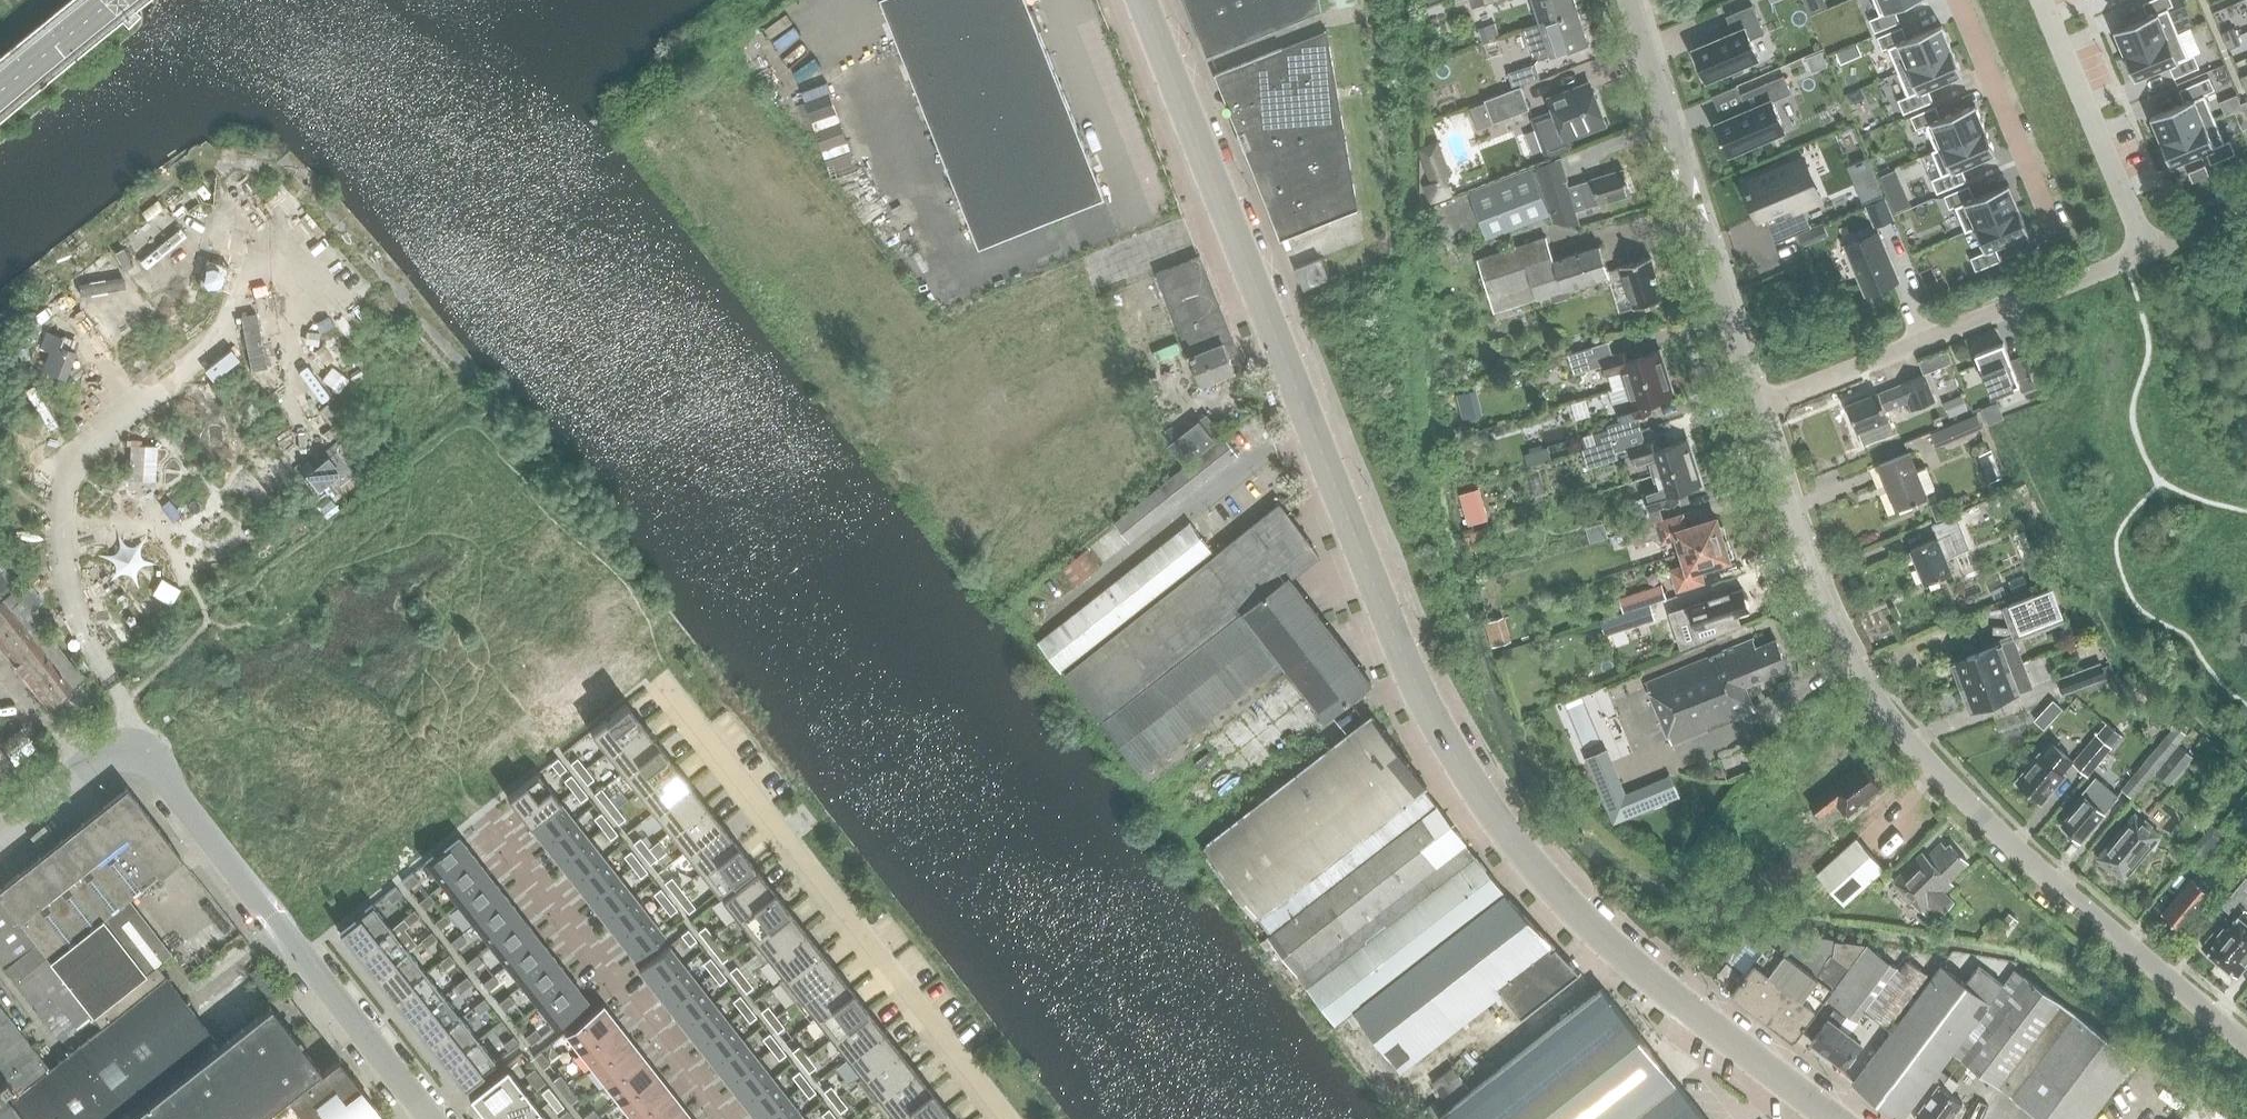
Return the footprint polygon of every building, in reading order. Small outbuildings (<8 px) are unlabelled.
[(979,247),(1104,197),(1026,0),(880,0),(979,247)] [(1207,55),(1334,6),(1331,0),(1185,0),(1207,55)] [(1578,10),(1574,0),(1532,0),(1539,22),(1578,10)] [(1868,20),(1874,33),(1899,22),(1894,9),(1915,0),(1873,0),(1879,15),(1868,20)] [(2177,32),(2167,8),(2173,6),(2170,0),(2150,0),(2142,4),(2147,16),(2113,31),(2123,55),(2177,32)] [(1732,32),(1692,49),(1705,80),(1758,58),(1750,39),(1764,33),(1752,5),(1726,16),(1732,32)] [(1539,22),(1522,28),(1532,57),(1537,56),(1538,60),(1550,56),(1588,44),(1578,10),(1539,22)] [(1941,25),(1907,40),(1901,27),(1876,37),(1882,50),(1887,48),(1898,74),(1952,51),(1941,25)] [(1491,27),(1479,31),(1482,42),(1495,38),(1491,27)] [(2224,41),(2236,36),(2233,28),(2221,33),(2224,41)] [(1327,30),(1214,75),(1279,241),(1357,210),(1327,30)] [(2123,55),(2134,80),(2168,65),(2174,78),(2199,68),(2193,55),(2188,57),(2177,32),(2123,55)] [(2240,44),(2236,36),(2224,41),(2228,49),(2240,44)] [(1836,53),(1841,63),(1849,60),(1845,50),(1836,53)] [(1952,51),(1898,74),(1907,96),(1897,100),(1903,114),(1933,101),(1927,88),(1962,74),(1952,51)] [(1821,52),(1806,58),(1810,69),(1825,62),(1821,52)] [(1534,64),(1507,73),(1511,86),(1538,77),(1534,64)] [(1747,110),(1715,123),(1728,154),(1784,130),(1772,101),(1791,93),(1783,75),(1740,94),(1747,110)] [(2214,90),(2208,77),(2179,90),(2184,103),(2150,117),(2160,142),(2214,119),(2203,94),(2214,90)] [(833,173),(859,164),(830,80),(804,89),(833,173)] [(1531,109),(1523,86),(1487,100),(1493,116),(1495,122),(1531,109)] [(1549,101),(1553,112),(1531,120),(1543,152),(1566,144),(1563,136),(1603,121),(1590,86),(1549,101)] [(1493,116),(1487,100),(1466,108),(1472,124),(1493,116)] [(1935,106),(1910,117),(1915,129),(1925,125),(1935,149),(1930,151),(1931,153),(1985,130),(1975,105),(1940,119),(1935,106)] [(2214,119),(2160,142),(2170,166),(2204,152),(2210,165),(2236,154),(2229,140),(2224,142),(2214,119)] [(1941,175),(1930,179),(1936,194),(1966,181),(1961,168),(1995,153),(1985,130),(1931,153),(1941,175)] [(1431,183),(1424,185),(1430,203),(1452,195),(1446,177),(1450,175),(1440,149),(1421,156),(1431,183)] [(1623,170),(1579,184),(1570,187),(1568,181),(1570,180),(1563,156),(1469,192),(1486,238),(1553,215),(1555,221),(1581,224),(1578,211),(1587,208),(1630,195),(1623,170)] [(1800,160),(1739,182),(1752,217),(1785,205),(1788,212),(1815,202),(1800,160)] [(2204,166),(2188,173),(2192,183),(2208,175),(2204,166)] [(1968,185),(1943,196),(1949,209),(1954,207),(1965,232),(1974,228),(2019,209),(2008,184),(1974,198),(1968,185)] [(1903,188),(1888,195),(1895,212),(1910,205),(1903,188)] [(1865,206),(1869,215),(1873,213),(1878,225),(1893,219),(1884,198),(1865,206)] [(1984,252),(1969,258),(1975,271),(2000,260),(1995,247),(2029,233),(2019,209),(1974,228),(1984,252)] [(1790,216),(1762,226),(1768,243),(1796,233),(1790,216)] [(113,228),(73,263),(96,289),(136,254),(113,228)] [(1809,230),(1798,235),(1803,245),(1813,241),(1809,230)] [(1876,232),(1845,246),(1866,295),(1897,281),(1876,232)] [(1476,260),(1489,298),(1492,309),(1604,276),(1606,282),(1610,281),(1618,310),(1631,306),(1632,307),(1662,299),(1649,256),(1619,265),(1620,267),(1607,271),(1599,246),(1553,261),(1545,238),(1476,260)] [(209,256),(201,278),(221,285),(229,263),(209,256)] [(1236,352),(1212,290),(1198,256),(1155,274),(1199,384),(1234,371),(1228,356),(1236,352)] [(1302,290),(1328,279),(1320,259),(1294,268),(1302,290)] [(67,312),(43,336),(72,365),(96,340),(67,312)] [(1615,388),(1626,385),(1667,372),(1660,349),(1634,356),(1631,348),(1612,354),(1608,341),(1567,353),(1573,374),(1604,365),(1606,373),(1610,372),(1615,388)] [(2002,342),(1974,353),(1991,394),(2017,383),(2020,390),(2034,385),(2024,359),(2011,364),(2002,342)] [(1953,346),(1922,357),(1926,370),(1957,359),(1953,346)] [(15,368),(0,349),(0,380),(15,368)] [(239,356),(205,362),(216,418),(250,412),(239,356)] [(296,368),(269,390),(295,421),(321,399),(296,368)] [(1586,436),(1589,446),(1641,429),(1636,416),(1651,412),(1648,403),(1674,395),(1667,372),(1626,385),(1631,400),(1616,405),(1621,421),(1606,425),(1607,429),(1586,436)] [(1902,382),(1890,387),(1879,391),(1878,390),(1847,403),(1858,431),(1864,445),(1893,432),(1884,410),(1909,400),(1913,409),(1926,403),(1935,399),(1924,373),(1915,376),(1902,382)] [(1961,396),(1944,403),(1950,416),(1966,409),(1961,396)] [(1459,407),(1462,420),(1481,415),(1479,403),(1459,407)] [(1163,444),(1179,466),(1221,434),(1205,413),(1163,444)] [(1929,432),(1934,446),(1982,427),(1976,414),(1929,432)] [(1653,474),(1694,461),(1687,438),(1661,446),(1658,437),(1645,441),(1641,429),(1589,446),(1589,448),(1576,451),(1581,468),(1588,466),(1589,468),(1619,459),(1617,451),(1629,447),(1633,462),(1648,457),(1653,474)] [(1223,435),(1114,521),(1129,540),(1238,454),(1223,435)] [(1910,450),(1908,451),(1881,462),(1881,463),(1873,467),(1890,510),(1899,506),(1899,508),(1928,496),(1926,491),(1933,488),(1924,467),(1917,470),(1910,450)] [(1979,455),(1990,482),(2002,477),(1991,450),(1979,455)] [(291,456),(259,482),(289,519),(321,494),(291,456)] [(1643,494),(1647,507),(1635,512),(1640,527),(1663,520),(1659,507),(1678,501),(1675,493),(1701,485),(1694,461),(1653,474),(1658,489),(1643,494)] [(1460,494),(1465,511),(1483,506),(1478,489),(1460,494)] [(1930,504),(1936,521),(1946,517),(1940,500),(1930,504)] [(1322,721),(1371,683),(1289,578),(1318,556),(1279,504),(1064,675),(1183,829),(1310,730),(1322,721)] [(1676,538),(1681,551),(1727,537),(1720,516),(1686,526),(1682,514),(1663,520),(1640,527),(1628,530),(1633,545),(1660,536),(1662,542),(1676,538)] [(1953,570),(1950,563),(1958,559),(1954,552),(1967,546),(1955,518),(1931,526),(1935,537),(1912,547),(1926,581),(1953,570)] [(1061,670),(1212,550),(1189,521),(1038,641),(1061,670)] [(1487,528),(1470,533),(1476,552),(1492,546),(1487,528)] [(1734,558),(1727,537),(1681,551),(1685,565),(1671,570),(1677,590),(1704,581),(1700,569),(1734,558)] [(1100,566),(1086,549),(1060,571),(1073,587),(1100,566)] [(1,569),(0,570),(0,596),(1,598),(15,587),(1,569)] [(2056,579),(2063,595),(2070,592),(2063,576),(2056,579)] [(1629,595),(1633,608),(1665,598),(1661,584),(1629,595)] [(1705,586),(1685,592),(1637,609),(1640,617),(1676,605),(1678,612),(1691,608),(1692,611),(1699,608),(1705,626),(1754,609),(1746,586),(1710,598),(1705,586)] [(2050,587),(2006,603),(2018,634),(2061,618),(2050,587)] [(83,680),(42,629),(46,626),(16,588),(0,601),(0,647),(48,708),(83,680)] [(1507,614),(1488,619),(1494,642),(1514,637),(1507,614)] [(1624,628),(1611,633),(1615,646),(1628,641),(1624,628)] [(1752,638),(1645,680),(1671,745),(1755,711),(1746,687),(1787,669),(1775,637),(1755,645),(1752,638)] [(1960,686),(2010,668),(2005,655),(2017,650),(2013,638),(1967,656),(1967,657),(1951,663),(1960,686)] [(2100,663),(2056,679),(2062,695),(2106,679),(2100,663)] [(2110,664),(2102,667),(2106,679),(2107,681),(2116,678),(2110,664)] [(2010,668),(1960,686),(1968,709),(1985,703),(1985,705),(2032,687),(2027,675),(2014,680),(2010,668)] [(2124,681),(2118,678),(2107,682),(2114,690),(2124,681)] [(593,730),(608,750),(612,747),(644,722),(628,702),(593,730)] [(1327,751),(1202,848),(1257,918),(1259,917),(1270,931),(1434,803),(1424,789),(1426,787),(1372,716),(1338,742),(1327,751)] [(644,722),(612,747),(608,750),(624,770),(660,742),(644,722)] [(23,723),(0,738),(16,761),(39,746),(23,723)] [(2120,789),(2131,798),(2185,734),(2174,724),(2120,789)] [(2114,728),(2104,741),(2110,746),(2121,733),(2114,728)] [(2086,777),(2110,746),(2104,741),(2095,734),(2071,765),(2086,777)] [(660,742),(624,770),(640,789),(675,761),(660,742)] [(2178,745),(2154,772),(2166,782),(2189,755),(2178,745)] [(2061,772),(2072,759),(2056,746),(2045,759),(2039,754),(2017,782),(2041,802),(2064,774),(2061,772)] [(13,764),(0,747),(0,775),(13,764)] [(580,772),(587,767),(579,756),(572,762),(580,772)] [(564,768),(555,757),(548,763),(557,773),(564,768)] [(640,789),(656,809),(691,781),(675,761),(640,789)] [(1827,828),(1879,786),(1859,761),(1841,776),(1828,761),(1795,788),(1827,828)] [(595,777),(587,767),(580,772),(588,783),(595,777)] [(558,801),(537,774),(505,799),(527,826),(558,801)] [(571,791),(578,786),(569,775),(562,781),(571,791)] [(707,801),(691,781),(656,809),(671,829),(707,801)] [(2097,805),(2109,792),(2098,782),(2061,825),(2080,841),(2105,812),(2097,805)] [(578,786),(571,791),(579,802),(586,796),(578,786)] [(181,859),(141,808),(125,788),(71,831),(128,899),(181,859)] [(603,801),(612,812),(619,806),(610,796),(603,801)] [(573,820),(558,801),(527,826),(541,845),(573,820)] [(687,849),(722,821),(707,801),(671,829),(687,849)] [(612,812),(620,822),(627,817),(619,806),(612,812)] [(1353,1010),(1505,894),(1437,806),(1269,935),(1337,1023),(1353,1010)] [(600,829),(607,824),(599,813),(592,819),(600,829)] [(2124,878),(2152,844),(2159,836),(2134,815),(2099,857),(2103,860),(2101,862),(2108,868),(2110,866),(2124,878)] [(2200,864),(2233,825),(2224,817),(2190,856),(2200,864)] [(588,839),(573,820),(541,845),(556,864),(588,839)] [(702,869),(738,841),(722,821),(687,849),(702,869)] [(607,824),(600,829),(609,839),(616,834),(607,824)] [(128,899),(71,831),(0,887),(0,965),(41,1019),(75,993),(91,1015),(155,965),(170,954),(128,899)] [(1840,832),(1827,844),(1835,853),(1848,842),(1840,832)] [(641,853),(648,847),(639,836),(632,841),(641,853)] [(1856,837),(1816,873),(1842,904),(1883,868),(1856,837)] [(457,838),(423,864),(440,884),(473,858),(457,838)] [(588,839),(556,864),(571,883),(603,858),(588,839)] [(702,869),(718,889),(754,861),(738,841),(702,869)] [(1948,881),(1967,862),(1949,844),(1945,848),(1940,843),(1925,857),(1921,853),(1893,880),(1923,912),(1926,910),(1927,911),(1931,908),(1938,915),(1952,902),(1943,892),(1951,884),(1948,881)] [(650,864),(657,859),(648,847),(641,853),(650,864)] [(628,850),(621,856),(630,867),(637,862),(628,850)] [(2211,894),(2219,900),(2246,867),(2246,860),(2242,856),(2219,882),(2204,869),(2195,880),(2193,878),(2162,914),(2180,929),(2211,894)] [(473,858),(440,884),(456,905),(489,879),(473,858)] [(618,877),(603,858),(571,883),(586,902),(618,877)] [(637,862),(630,867),(639,879),(646,873),(637,862)] [(755,870),(720,898),(735,918),(771,890),(755,870)] [(411,873),(400,882),(406,889),(416,880),(411,873)] [(672,893),(679,887),(670,876),(663,881),(672,893)] [(618,877),(586,902),(601,920),(633,896),(618,877)] [(2220,962),(2246,928),(2246,878),(2246,877),(2237,889),(2222,907),(2230,913),(2201,947),(2220,962)] [(489,879),(456,905),(472,925),(505,899),(489,879)] [(394,887),(384,895),(389,902),(400,894),(394,887)] [(679,887),(672,893),(681,904),(688,899),(679,887)] [(658,888),(650,894),(659,905),(667,900),(658,888)] [(771,890),(735,918),(751,937),(751,938),(787,910),(774,894),(771,890)] [(427,894),(417,902),(422,909),(433,901),(427,894)] [(1551,944),(1505,894),(1353,1010),(1394,1064),(1396,1063),(1402,1071),(1502,994),(1520,1018),(1579,973),(1555,947),(1555,948),(1551,944)] [(633,896),(601,920),(616,939),(648,915),(633,896)] [(505,899),(472,925),(488,946),(521,920),(505,899)] [(667,900),(659,905),(668,917),(676,911),(667,900)] [(389,928),(371,905),(338,931),(356,954),(389,928)] [(412,909),(402,918),(407,925),(418,916),(412,909)] [(763,963),(768,959),(767,958),(803,930),(787,910),(751,938),(751,937),(746,942),(763,963)] [(2019,920),(2008,912),(1996,926),(2007,935),(2019,920)] [(443,914),(433,923),(438,930),(449,921),(443,914)] [(648,915),(616,939),(631,958),(663,934),(648,915)] [(521,920),(488,946),(504,966),(537,940),(521,920)] [(705,943),(712,937),(704,927),(697,932),(705,943)] [(407,950),(389,928),(356,954),(374,976),(407,950)] [(2220,962),(2236,976),(2246,962),(2246,928),(2220,962)] [(695,940),(687,930),(680,935),(688,946),(695,940)] [(767,958),(768,959),(782,977),(783,978),(818,950),(805,933),(803,930),(767,958)] [(430,932),(419,940),(425,947),(435,939),(430,932)] [(459,935),(449,943),(454,950),(465,942),(459,935)] [(712,937),(705,943),(713,953),(721,948),(712,937)] [(537,940),(504,966),(520,987),(553,961),(537,940)] [(1731,991),(1762,1014),(1799,964),(1769,941),(1731,991)] [(1850,970),(1868,947),(1865,945),(1833,942),(1831,956),(1850,970)] [(682,965),(667,946),(637,969),(652,988),(682,965)] [(1856,1021),(1864,1011),(1896,969),(1868,947),(1850,970),(1827,1000),(1856,1021)] [(407,950),(374,976),(391,999),(424,973),(407,950)] [(794,1003),(799,999),(798,998),(834,970),(818,950),(783,978),(782,977),(777,981),(794,1003)] [(447,954),(437,963),(442,970),(453,961),(447,954)] [(475,955),(465,964),(470,971),(481,962),(475,955)] [(1799,964),(1762,1014),(1795,1039),(1826,998),(1847,969),(1830,956),(1815,976),(1799,964)] [(702,963),(710,974),(717,968),(709,958),(702,963)] [(1889,1030),(1930,977),(1904,958),(1896,969),(1864,1011),(1889,1030)] [(553,961),(520,987),(536,1007),(569,981),(553,961)] [(101,1028),(49,1069),(28,1086),(9,1101),(24,1118),(112,1118),(213,1039),(165,978),(155,965),(91,1015),(101,1028)] [(697,983),(682,965),(652,988),(667,1007),(697,983)] [(1952,1053),(2004,985),(1978,965),(1965,983),(1941,965),(1852,1083),(1900,1118),(1902,1118),(1952,1053)] [(735,966),(728,972),(737,982),(744,977),(735,966)] [(717,968),(710,974),(718,985),(725,979),(717,968)] [(798,998),(799,999),(814,1018),(850,990),(849,988),(837,974),(834,970),(798,998)] [(2004,985),(1952,1053),(2040,1118),(2090,1118),(2134,1060),(2023,976),(2022,978),(2014,972),(2004,985)] [(424,973),(391,999),(409,1021),(442,995),(424,973)] [(491,976),(481,984),(486,991),(497,983),(491,976)] [(465,977),(455,985),(460,992),(471,984),(465,977)] [(752,987),(744,977),(737,982),(745,993),(752,987)] [(569,981),(536,1007),(552,1028),(586,1001),(569,981)] [(667,1007),(682,1026),(712,1002),(697,983),(667,1007)] [(1601,989),(1466,1096),(1438,1118),(1704,1118),(1601,989)] [(850,990),(814,1018),(830,1038),(866,1010),(864,1008),(850,990)] [(442,995),(409,1021),(426,1044),(460,1017),(442,995)] [(507,996),(497,1005),(502,1012),(513,1003),(507,996)] [(747,1006),(739,996),(732,1001),(740,1012),(747,1006)] [(483,999),(472,1008),(478,1015),(488,1006),(483,999)] [(727,1021),(712,1002),(682,1026),(697,1045),(727,1021)] [(576,1051),(615,1020),(602,1003),(563,1034),(576,1051)] [(49,1069),(0,1006),(0,1081),(15,1069),(28,1086),(49,1069)] [(145,1102),(159,1118),(256,1118),(319,1070),(269,1006),(145,1102)] [(747,1006),(740,1012),(748,1022),(755,1017),(747,1006)] [(768,1022),(775,1017),(767,1006),(760,1012),(768,1022)] [(866,1010),(830,1038),(846,1058),(881,1030),(880,1028),(868,1013),(866,1010)] [(1811,1040),(1844,1066),(1860,1045),(1837,1027),(1844,1018),(1834,1010),(1811,1040)] [(460,1017),(426,1044),(444,1066),(477,1040),(460,1017)] [(768,1022),(776,1033),(783,1027),(775,1017),(768,1022)] [(615,1020),(576,1051),(589,1068),(628,1037),(615,1020)] [(742,1040),(727,1021),(697,1045),(712,1064),(742,1040)] [(534,1030),(524,1039),(529,1046),(540,1037),(534,1030)] [(881,1030),(846,1058),(861,1077),(862,1078),(897,1050),(896,1048),(884,1033),(881,1030)] [(761,1039),(770,1050),(777,1044),(768,1033),(761,1039)] [(512,1037),(502,1046),(507,1053),(518,1044),(512,1037)] [(603,1084),(641,1054),(628,1037),(589,1068),(603,1084)] [(477,1040),(444,1066),(462,1088),(495,1062),(477,1040)] [(742,1040),(712,1064),(727,1083),(757,1059),(742,1040)] [(777,1044),(770,1050),(778,1060),(785,1055),(777,1044)] [(798,1046),(791,1052),(799,1062),(806,1057),(798,1046)] [(862,1078),(861,1077),(856,1081),(872,1102),(913,1070),(900,1053),(897,1050),(862,1078)] [(542,1069),(549,1063),(540,1052),(533,1058),(542,1069)] [(641,1054),(603,1084),(616,1101),(655,1071),(641,1054)] [(815,1067),(806,1057),(799,1062),(808,1073),(815,1067)] [(772,1078),(757,1059),(727,1083),(741,1102),(772,1078)] [(378,1113),(337,1061),(265,1117),(267,1118),(371,1118),(378,1113)] [(2162,1078),(2191,1100),(2201,1088),(2172,1065),(2162,1078)] [(467,1096),(484,1117),(521,1088),(504,1067),(467,1096)] [(1432,1083),(1449,1105),(1469,1089),(1453,1067),(1432,1083)] [(9,1101),(28,1086),(15,1069),(0,1081),(0,1118),(24,1118),(9,1101)] [(539,1076),(533,1069),(526,1074),(531,1081),(539,1076)] [(872,1102),(885,1118),(893,1118),(929,1090),(915,1073),(913,1070),(872,1102)] [(655,1071),(616,1101),(629,1118),(668,1088),(655,1071)] [(806,1082),(798,1071),(791,1077),(799,1087),(806,1082)] [(560,1092),(567,1087),(558,1075),(551,1081),(560,1092)] [(544,1083),(539,1076),(531,1081),(537,1088),(544,1083)] [(1962,1103),(1950,1094),(1958,1083),(1948,1076),(1940,1087),(1938,1085),(1914,1118),(1950,1118),(1962,1103)] [(741,1102),(755,1118),(759,1118),(787,1097),(772,1078),(741,1102)] [(806,1082),(799,1087),(807,1098),(815,1092),(806,1082)] [(829,1086),(822,1092),(831,1102),(838,1097),(829,1086)] [(540,1092),(556,1112),(563,1106),(547,1087),(540,1092)] [(569,1104),(576,1098),(567,1087),(560,1092),(569,1104)] [(521,1088),(484,1117),(486,1118),(524,1118),(537,1109),(521,1088)] [(629,1118),(630,1118),(663,1118),(681,1105),(668,1088),(629,1118)] [(893,1118),(894,1118),(933,1118),(944,1110),(943,1108),(931,1093),(929,1090),(893,1118)] [(2198,1094),(2179,1118),(2231,1118),(2198,1094)] [(787,1097),(759,1118),(798,1118),(802,1116),(787,1097)] [(846,1107),(838,1097),(831,1102),(839,1113),(846,1107)] [(145,1102),(124,1118),(159,1118),(145,1102)] [(681,1105),(663,1118),(692,1118),(681,1105)] [(537,1109),(524,1118),(546,1118),(537,1109)] [(828,1109),(820,1115),(824,1118),(835,1118),(828,1109)] [(571,1117),(566,1110),(557,1117),(558,1118),(570,1118),(571,1117)] [(598,1117),(593,1110),(581,1118),(595,1118),(598,1117)] [(933,1118),(952,1118),(947,1113),(944,1110),(933,1118)]
